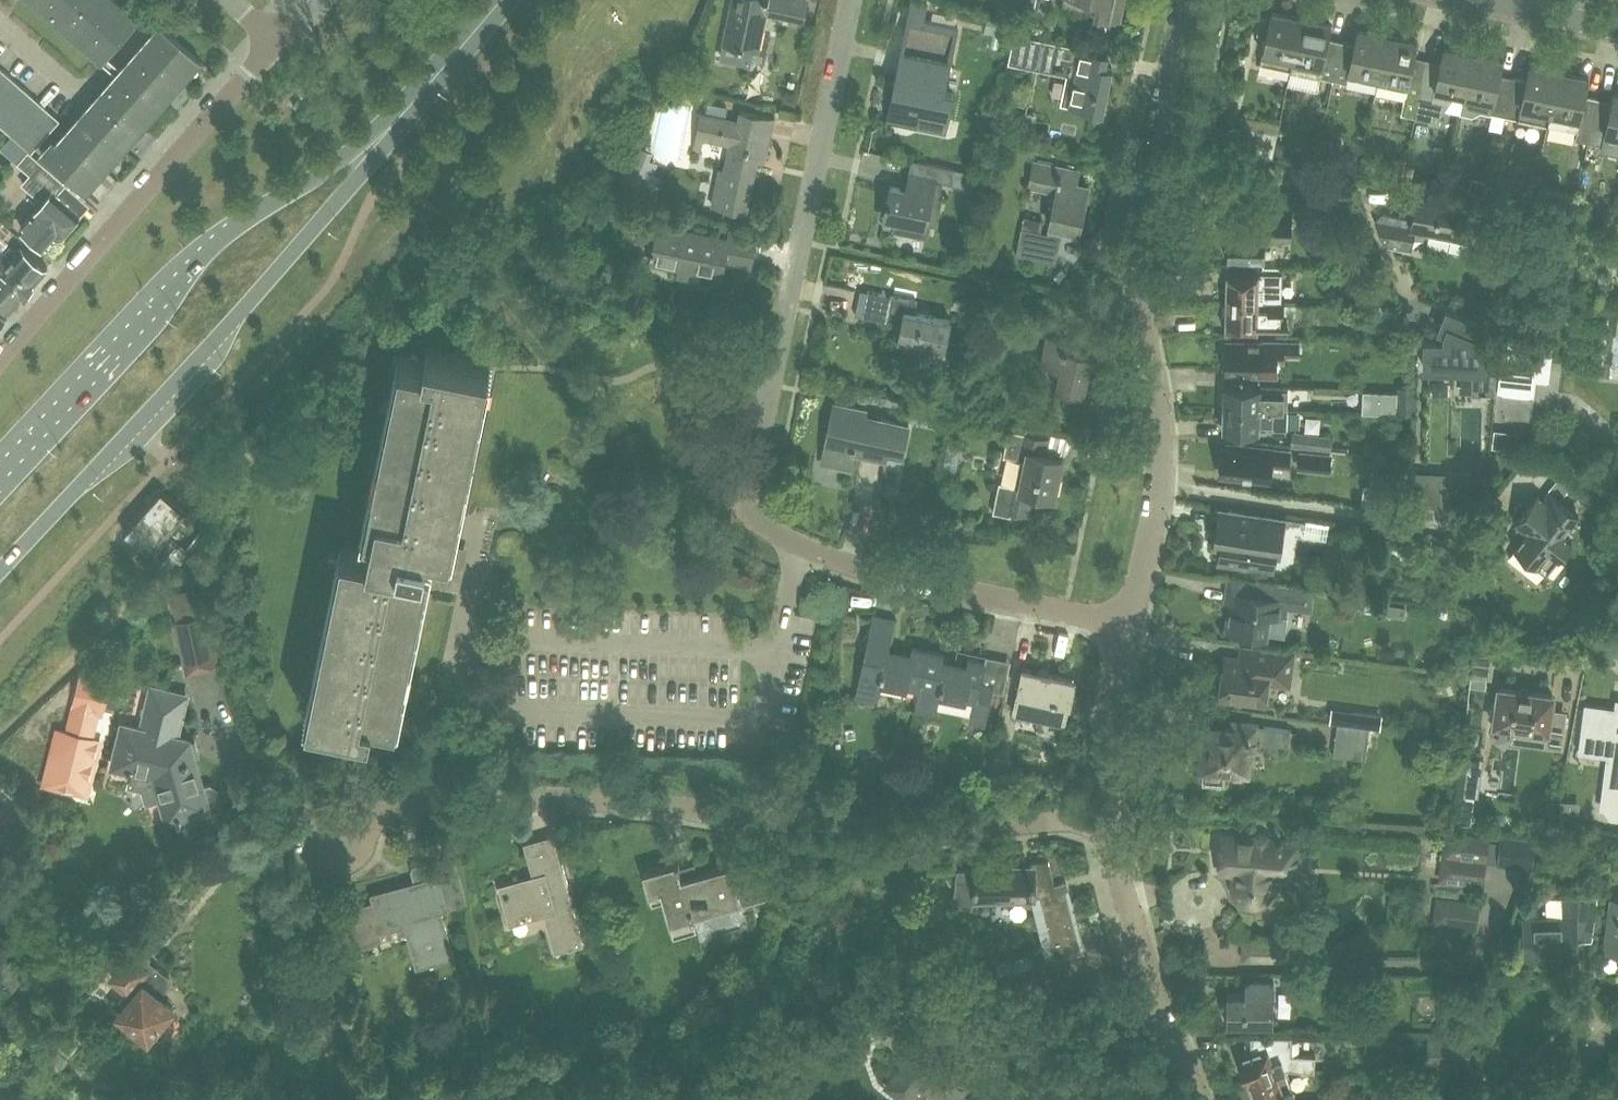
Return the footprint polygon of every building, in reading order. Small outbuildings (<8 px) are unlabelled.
[(125,34),(139,17),(119,0),(34,0),(102,59),(125,34)] [(758,48),(762,28),(757,27),(761,10),(803,19),(807,0),(733,0),(725,41),(758,48)] [(915,123),(945,129),(953,91),(944,89),(957,26),(924,19),(927,3),(912,0),(887,117),(915,123)] [(1096,15),(1120,20),(1124,0),(1099,0),(1096,15)] [(1292,64),(1301,17),(1271,10),(1270,17),(1261,15),(1259,28),(1267,30),(1261,62),(1291,69),(1292,64)] [(1334,79),(1342,40),(1329,37),(1332,23),(1301,17),(1292,64),(1291,69),(1291,70),(1320,76),(1334,79)] [(87,192),(188,76),(202,59),(160,23),(57,141),(53,138),(40,152),(87,192)] [(1378,82),(1387,35),(1357,28),(1354,43),(1342,40),(1334,79),(1347,82),(1349,76),(1378,82)] [(1014,37),(1010,56),(1038,62),(1037,68),(1070,75),(1064,104),(1074,106),(1103,112),(1112,67),(1102,65),(1105,52),(1086,48),(1044,39),(1031,36),(1015,33),(1014,37)] [(1416,116),(1428,58),(1415,55),(1418,41),(1387,35),(1378,82),(1390,85),(1389,90),(1406,93),(1401,113),(1416,116)] [(1461,111),(1473,53),(1443,46),(1440,61),(1428,58),(1416,116),(1433,120),(1442,107),(1461,111)] [(1505,114),(1513,76),(1500,73),(1503,59),(1473,53),(1461,111),(1474,113),(1480,109),(1491,112),(1505,114)] [(1526,79),(1513,76),(1505,114),(1548,123),(1549,119),(1550,113),(1551,113),(1551,112),(1559,71),(1529,64),(1526,79)] [(32,151),(60,118),(0,65),(0,124),(30,150),(32,151)] [(1589,141),(1599,97),(1586,95),(1589,77),(1559,71),(1551,112),(1551,113),(1550,113),(1549,119),(1548,123),(1577,130),(1575,138),(1589,141)] [(1613,91),(1611,100),(1599,97),(1589,141),(1603,144),(1606,132),(1617,135),(1617,92),(1613,91)] [(712,205),(746,212),(755,165),(752,165),(754,158),(764,160),(769,137),(768,137),(772,118),(773,118),(773,117),(741,110),(739,120),(701,112),(692,152),(700,154),(704,137),(734,143),(728,170),(720,168),(712,205)] [(1273,155),(1278,133),(1280,121),(1243,113),(1236,147),(1273,155)] [(12,135),(2,147),(19,162),(30,150),(12,135)] [(1288,144),(1278,142),(1275,155),(1285,157),(1288,144)] [(636,143),(619,187),(642,197),(650,179),(657,161),(654,159),(650,158),(653,150),(636,143)] [(67,182),(31,151),(30,150),(20,162),(33,174),(24,184),(44,200),(21,226),(45,247),(59,230),(63,233),(64,232),(68,231),(73,226),(72,223),(80,214),(56,194),(67,182)] [(1406,158),(1396,156),(1394,170),(1403,172),(1406,158)] [(925,224),(935,179),(951,182),(954,168),(913,159),(907,189),(891,185),(885,215),(895,218),(893,229),(918,234),(921,223),(925,224)] [(1022,227),(1019,240),(1016,254),(1056,262),(1059,249),(1063,226),(1078,230),(1088,185),(1075,182),(1078,170),(1036,161),(1031,183),(1058,188),(1049,232),(1022,227)] [(1458,180),(1462,168),(1452,165),(1451,165),(1447,179),(1458,182),(1458,180)] [(1501,201),(1506,185),(1499,183),(1494,181),(1490,198),(1501,201)] [(1472,224),(1455,220),(1458,205),(1417,197),(1413,217),(1386,212),(1376,220),(1388,247),(1411,252),(1414,236),(1423,238),(1424,233),(1469,242),(1472,224)] [(1486,216),(1504,220),(1506,211),(1507,207),(1489,203),(1486,216)] [(1229,256),(1265,257),(1265,239),(1286,240),(1286,236),(1291,236),(1292,209),(1262,209),(1262,225),(1250,225),(1249,227),(1230,227),(1230,240),(1226,242),(1225,252),(1229,254),(1229,256)] [(1564,228),(1568,229),(1570,211),(1563,210),(1559,210),(1557,227),(1564,228)] [(651,262),(721,276),(724,262),(751,268),(757,237),(729,231),(728,239),(676,228),(677,225),(645,218),(643,232),(656,234),(651,262)] [(29,288),(48,267),(22,244),(11,257),(0,248),(0,263),(29,288)] [(11,310),(29,288),(0,263),(0,301),(11,310)] [(620,276),(605,269),(600,282),(615,288),(620,276)] [(1227,285),(1226,300),(1282,301),(1282,274),(1258,273),(1229,272),(1229,285),(1227,285)] [(450,293),(452,282),(437,279),(434,290),(450,293)] [(860,289),(855,314),(862,316),(888,321),(891,307),(893,295),(867,290),(860,289)] [(1226,300),(1226,315),(1228,315),(1228,328),(1291,329),(1287,316),(1284,316),(1284,301),(1282,301),(1226,300)] [(1479,322),(1480,318),(1449,305),(1448,309),(1440,329),(1446,331),(1445,341),(1426,340),(1425,362),(1473,364),(1473,391),(1487,391),(1487,390),(1495,390),(1502,326),(1477,326),(1479,322)] [(1392,337),(1405,337),(1397,307),(1380,307),(1380,320),(1392,320),(1392,337)] [(901,365),(927,370),(933,345),(945,347),(951,319),(904,309),(898,337),(907,339),(901,365)] [(1052,409),(1080,414),(1093,354),(1066,348),(1068,338),(1047,334),(1041,364),(1060,369),(1052,409)] [(1499,371),(1497,393),(1535,397),(1539,362),(1552,363),(1554,343),(1503,338),(1499,371)] [(1297,340),(1284,340),(1254,339),(1254,343),(1227,342),(1227,355),(1224,355),(1224,367),(1227,367),(1227,371),(1271,372),(1271,357),(1284,357),(1284,350),(1297,350),(1297,340)] [(398,721),(427,584),(460,591),(469,547),(453,543),(490,362),(430,349),(427,362),(401,356),(365,527),(374,529),(370,551),(344,545),(308,716),(371,729),(374,716),(398,721)] [(1414,385),(1398,385),(1398,392),(1398,398),(1398,414),(1404,414),(1414,414),(1414,385)] [(1223,390),(1223,406),(1288,409),(1288,389),(1260,388),(1260,387),(1226,386),(1226,390),(1223,390)] [(828,464),(851,469),(854,451),(886,458),(887,452),(902,455),(909,423),(865,413),(866,408),(834,401),(828,434),(834,435),(828,464)] [(1223,406),(1222,422),(1225,422),(1225,426),(1258,427),(1258,431),(1266,431),(1266,428),(1287,428),(1288,409),(1223,406)] [(1517,449),(1519,432),(1495,429),(1493,446),(1504,448),(1517,449)] [(993,511),(1014,516),(1015,512),(1028,515),(1033,493),(1054,497),(1063,456),(1044,453),(1047,438),(1023,433),(1022,435),(1008,432),(1004,454),(1020,458),(1014,485),(999,482),(993,511)] [(1294,432),(1293,445),(1331,451),(1333,438),(1294,432)] [(961,445),(947,442),(942,468),(955,471),(961,445)] [(1222,470),(1222,472),(1270,477),(1271,462),(1288,464),(1290,449),(1273,447),(1273,446),(1253,444),(1252,447),(1224,444),(1223,456),(1221,458),(1220,468),(1222,470)] [(1301,450),(1299,465),(1329,468),(1331,453),(1301,450)] [(1470,476),(1414,474),(1413,505),(1469,507),(1470,476)] [(182,505),(165,491),(157,484),(139,505),(123,523),(150,547),(166,529),(185,508),(182,505)] [(1392,492),(1366,487),(1363,503),(1388,508),(1392,492)] [(1587,487),(1578,498),(1591,509),(1600,498),(1587,487)] [(1560,556),(1573,540),(1562,532),(1579,511),(1550,488),(1543,497),(1537,493),(1515,520),(1528,530),(1515,546),(1537,564),(1547,571),(1559,556),(1560,556)] [(1285,533),(1287,517),(1220,507),(1214,543),(1221,544),(1219,562),(1273,570),(1279,532),(1285,533)] [(1407,538),(1403,557),(1430,561),(1433,542),(1407,538)] [(1437,549),(1436,558),(1456,562),(1458,548),(1459,546),(1438,543),(1437,549)] [(1225,599),(1231,600),(1227,628),(1267,634),(1267,632),(1273,633),(1277,629),(1278,622),(1275,618),(1269,617),(1269,613),(1280,614),(1282,599),(1288,600),(1290,584),(1228,576),(1225,599)] [(173,595),(177,615),(203,609),(198,589),(173,595)] [(1405,615),(1406,605),(1378,600),(1377,611),(1405,615)] [(920,688),(928,649),(913,646),(911,654),(888,649),(894,618),(873,614),(856,695),(877,699),(881,680),(920,688)] [(201,617),(176,623),(188,675),(214,669),(201,617)] [(1242,643),(1240,658),(1226,656),(1221,696),(1265,701),(1268,681),(1277,683),(1278,673),(1290,675),(1294,650),(1242,643)] [(920,688),(916,707),(936,712),(940,692),(975,699),(971,719),(985,722),(993,685),(980,682),(985,661),(968,658),(967,665),(942,660),(944,653),(928,649),(920,688)] [(1494,657),(1473,654),(1470,674),(1492,677),(1494,657)] [(1013,712),(1066,723),(1075,678),(1023,667),(1013,712)] [(59,730),(45,784),(87,794),(100,740),(90,738),(97,710),(102,711),(109,684),(82,677),(68,732),(59,730)] [(1490,703),(1489,715),(1492,717),(1495,718),(1494,721),(1532,726),(1530,742),(1561,747),(1566,715),(1550,713),(1552,693),(1499,686),(1497,700),(1494,700),(1490,703)] [(211,785),(202,788),(188,740),(176,737),(186,695),(152,687),(142,729),(123,724),(114,765),(130,769),(129,773),(131,774),(129,784),(143,788),(147,802),(162,797),(168,820),(208,808),(208,806),(216,803),(219,797),(216,788),(211,785)] [(1611,716),(1612,711),(1589,708),(1585,740),(1596,741),(1595,749),(1612,752),(1605,807),(1606,807),(1612,816),(1617,817),(1617,717),(1611,716)] [(1292,728),(1253,723),(1253,722),(1236,721),(1236,728),(1206,726),(1205,745),(1201,745),(1200,760),(1203,761),(1203,765),(1207,766),(1205,780),(1223,781),(1224,767),(1247,768),(1249,750),(1252,750),(1253,734),(1263,736),(1262,741),(1289,745),(1292,728)] [(1369,727),(1338,723),(1334,754),(1365,758),(1369,727)] [(1467,753),(1460,819),(1471,820),(1474,793),(1477,793),(1482,755),(1467,753)] [(1442,828),(1436,878),(1438,879),(1453,880),(1481,884),(1484,859),(1487,833),(1442,828)] [(1237,870),(1236,883),(1236,885),(1236,888),(1236,890),(1237,893),(1238,894),(1240,896),(1241,898),(1244,900),(1246,901),(1248,902),(1251,903),(1253,903),(1255,903),(1258,902),(1260,901),(1262,900),(1265,898),(1266,897),(1267,895),(1269,893),(1270,890),(1270,887),(1272,865),(1296,867),(1298,842),(1268,840),(1268,839),(1268,838),(1268,837),(1267,835),(1266,835),(1265,834),(1264,833),(1263,833),(1262,833),(1260,833),(1259,834),(1258,834),(1257,835),(1256,837),(1256,838),(1256,839),(1224,837),(1221,869),(1237,870)] [(1487,833),(1484,859),(1495,860),(1498,835),(1487,833)] [(555,952),(584,943),(554,836),(529,843),(538,873),(498,884),(509,923),(544,913),(555,952)] [(455,957),(441,908),(465,901),(453,856),(411,868),(415,883),(373,894),(376,902),(347,910),(346,907),(344,907),(356,949),(357,949),(356,945),(376,940),(374,932),(404,924),(416,968),(455,957)] [(769,898),(758,860),(732,868),(731,864),(683,877),(679,861),(643,871),(652,903),(663,899),(673,936),(697,929),(693,917),(695,916),(695,914),(741,902),(742,906),(769,898)] [(1055,958),(1082,952),(1067,888),(1057,891),(1049,860),(1031,860),(1031,869),(957,869),(956,880),(974,883),(975,897),(1040,897),(1055,958)] [(1436,894),(1433,918),(1432,924),(1478,930),(1482,899),(1436,894)] [(1577,940),(1592,940),(1598,895),(1562,896),(1562,918),(1525,919),(1526,957),(1577,956),(1577,940)] [(1612,898),(1605,949),(1617,951),(1617,899),(1612,898)] [(168,977),(150,962),(154,958),(138,946),(131,955),(130,955),(112,976),(128,990),(118,1001),(124,1006),(119,1012),(149,1036),(154,1030),(162,1036),(167,1036),(176,1025),(175,1020),(167,1013),(173,1007),(155,992),(168,977)] [(1049,958),(1002,970),(1004,976),(1026,979),(1053,972),(1049,958)] [(1228,994),(1227,1022),(1274,1023),(1275,981),(1247,980),(1246,994),(1228,994)] [(977,1074),(924,1031),(907,1053),(911,1055),(887,1084),(907,1099),(920,1084),(941,1099),(955,1099),(977,1074)] [(1247,1053),(1239,1056),(1248,1082),(1253,1080),(1286,1068),(1314,1070),(1315,1056),(1292,1054),(1292,1036),(1247,1036),(1247,1053)] [(1253,1080),(1260,1099),(1291,1099),(1296,1098),(1286,1068),(1253,1080)]
